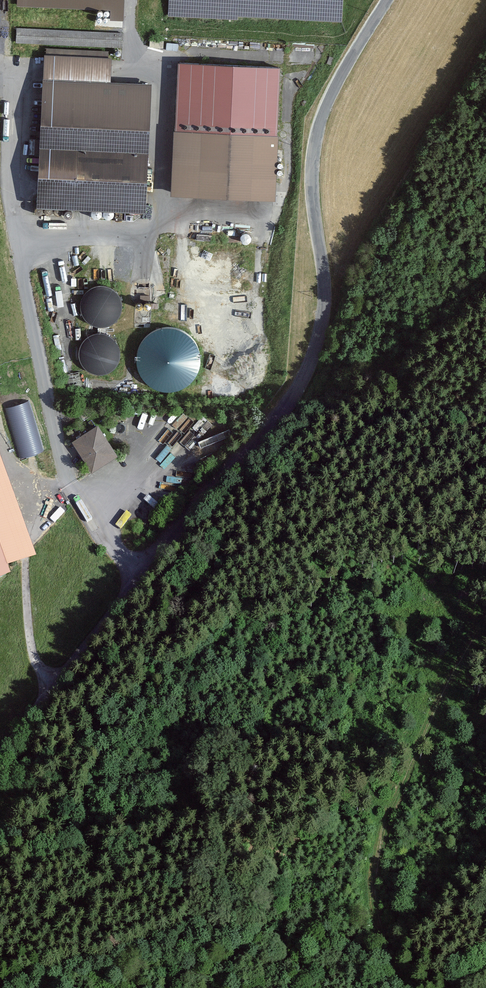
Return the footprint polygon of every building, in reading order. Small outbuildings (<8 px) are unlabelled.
[(168,16),(238,20),(238,17),(342,22),(343,0),(169,0),(168,16)] [(123,33),(17,29),(16,43),(123,48),(123,33)] [(112,57),(44,53),(41,126),(40,148),(38,179),(37,209),(146,214),(148,184),(149,154),(150,132),(152,85),(111,83),(112,57)] [(281,68),(178,64),(175,131),(172,196),(274,201),(278,136),(281,68)] [(120,316),(122,310),(122,303),(120,297),(115,292),(110,288),(103,286),(96,287),(90,290),(85,295),(82,301),(81,308),(82,315),(86,321),(91,325),(98,328),(105,328),(111,326),(116,322),(120,316)] [(200,353),(195,343),(188,335),(178,330),(167,328),(156,331),(147,336),(140,344),(136,353),(135,364),(138,374),(144,382),(152,389),(161,392),(172,393),(182,390),(191,384),(197,375),(200,364),(200,353)] [(119,364),(121,358),(120,351),(118,345),(114,340),(108,336),(102,335),(95,335),(88,338),(83,343),(80,349),(79,356),(81,363),(84,369),(90,373),(96,376),(103,376),(109,374),(115,370),(119,364)] [(20,455),(43,448),(28,397),(5,404),(20,455)] [(98,423),(70,441),(92,473),(119,455),(98,423)] [(174,465),(188,449),(182,444),(169,460),(174,465)] [(8,574),(5,566),(35,556),(0,453),(0,577),(8,574)]
